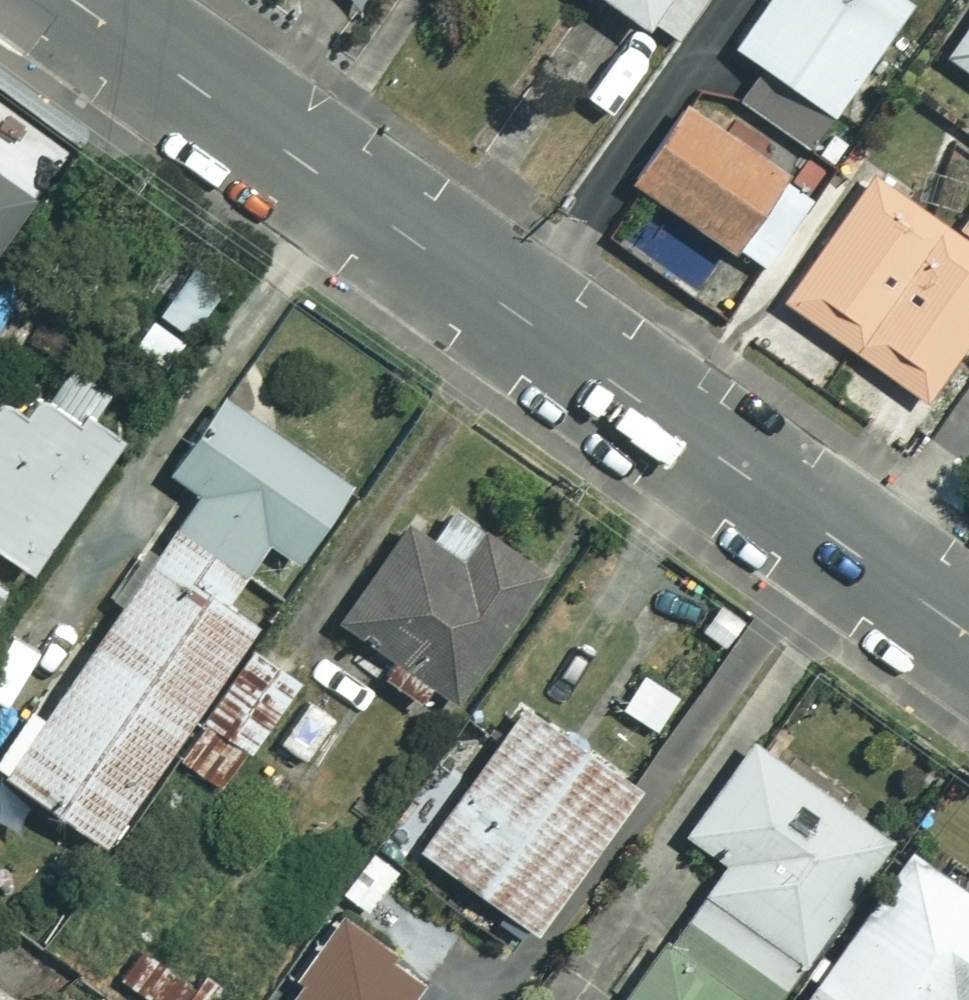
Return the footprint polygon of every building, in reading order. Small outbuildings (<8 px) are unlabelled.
[(672,42),(701,0),(613,0),(672,42)] [(837,117),(915,2),(911,0),(770,0),(736,50),(763,68),(837,117)] [(957,57),(968,65),(968,22),(937,0),(913,35),(953,62),(957,57)] [(857,131),(837,117),(763,68),(740,103),(834,166),(857,131)] [(768,270),(816,200),(785,179),(791,170),(690,102),(637,181),(768,270)] [(39,200),(0,172),(0,255),(39,200)] [(959,230),(878,172),(786,299),(925,400),(968,338),(968,238),(959,230)] [(959,230),(968,238),(968,216),(959,230)] [(228,285),(199,263),(136,348),(166,370),(228,285)] [(74,367),(48,403),(17,381),(0,404),(0,549),(33,572),(144,417),(74,367)] [(227,396),(174,473),(203,493),(49,717),(36,708),(0,760),(0,770),(109,845),(261,623),(229,602),(270,541),(301,562),(355,484),(227,396)] [(396,659),(385,676),(422,702),(433,686),(453,700),(546,571),(456,506),(431,541),(410,526),(342,620),(396,659)] [(19,583),(0,572),(0,615),(19,583)] [(303,681),(257,648),(179,757),(226,790),(303,681)] [(683,696),(648,671),(624,707),(659,731),(683,696)] [(301,760),(337,718),(313,697),(276,739),(301,760)] [(643,789),(528,706),(423,852),(539,934),(643,789)] [(895,843),(755,741),(689,833),(729,862),(628,999),(780,999),(895,843)] [(370,913),(403,869),(373,847),(341,891),(370,913)] [(817,976),(852,999),(968,999),(968,890),(908,847),(817,976)] [(350,913),(292,999),(409,999),(431,967),(350,913)] [(157,941),(128,981),(155,999),(240,999),(157,941)] [(817,976),(800,999),(852,999),(817,976)]
